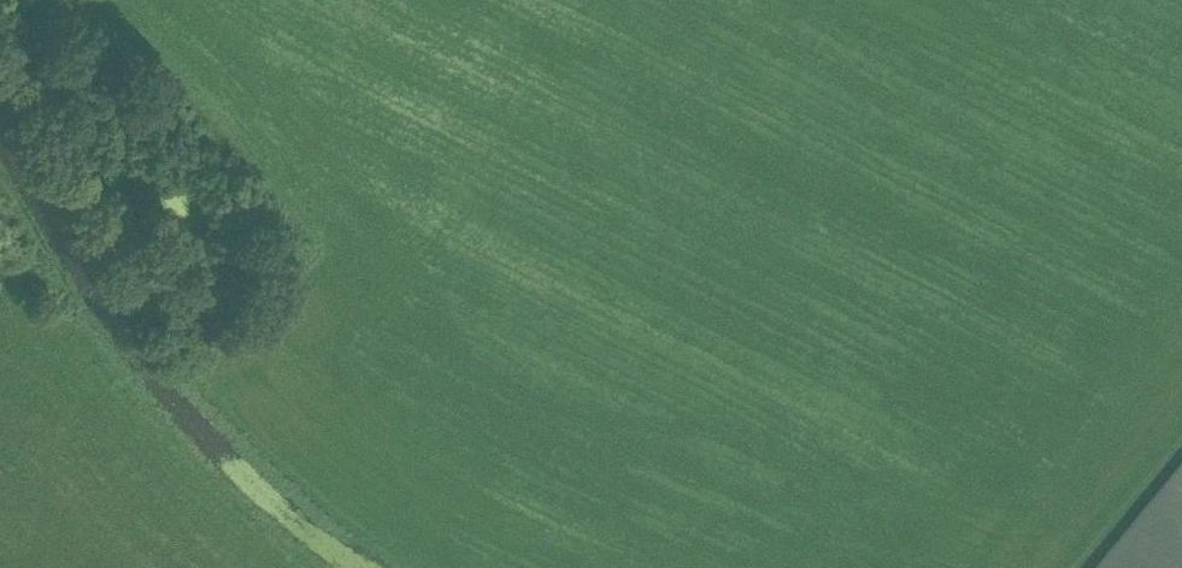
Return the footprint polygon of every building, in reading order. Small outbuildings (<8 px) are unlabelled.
[(1097,567),(1181,567),(1181,465),(1097,567)]
